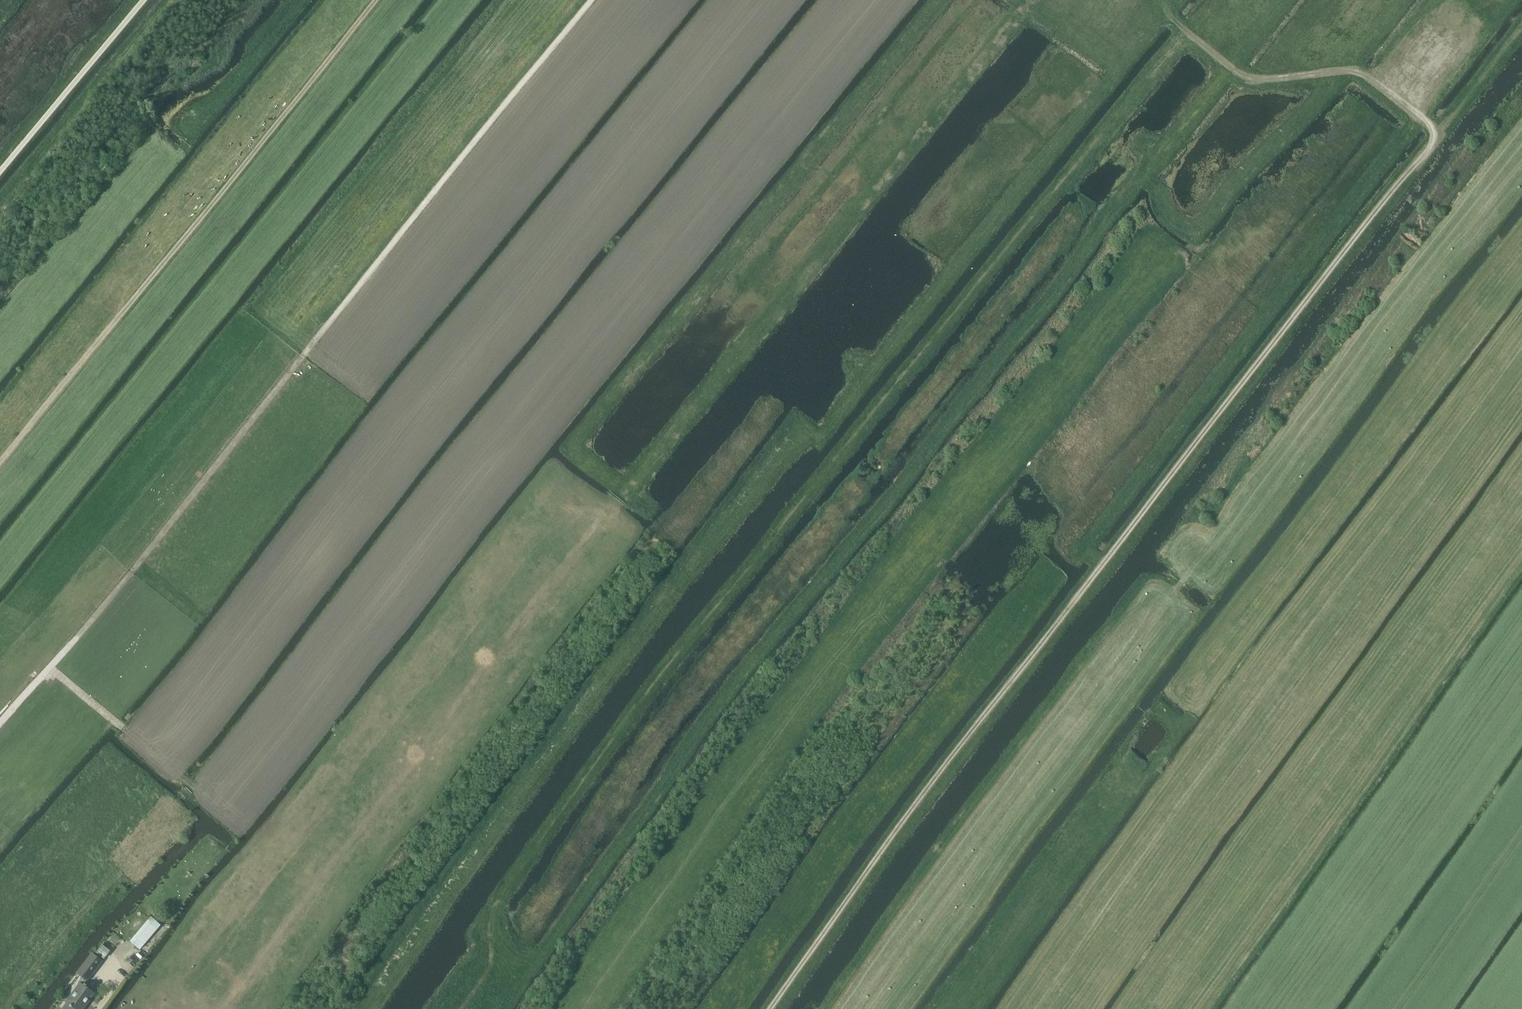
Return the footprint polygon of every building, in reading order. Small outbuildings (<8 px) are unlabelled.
[(140,950),(161,925),(151,917),(130,941),(140,950)] [(111,951),(102,944),(96,953),(105,959),(111,951)] [(81,983),(67,1002),(77,1008),(83,1008),(95,994),(83,985),(87,980),(88,981),(103,961),(93,954),(78,974),(84,979),(81,983)]
